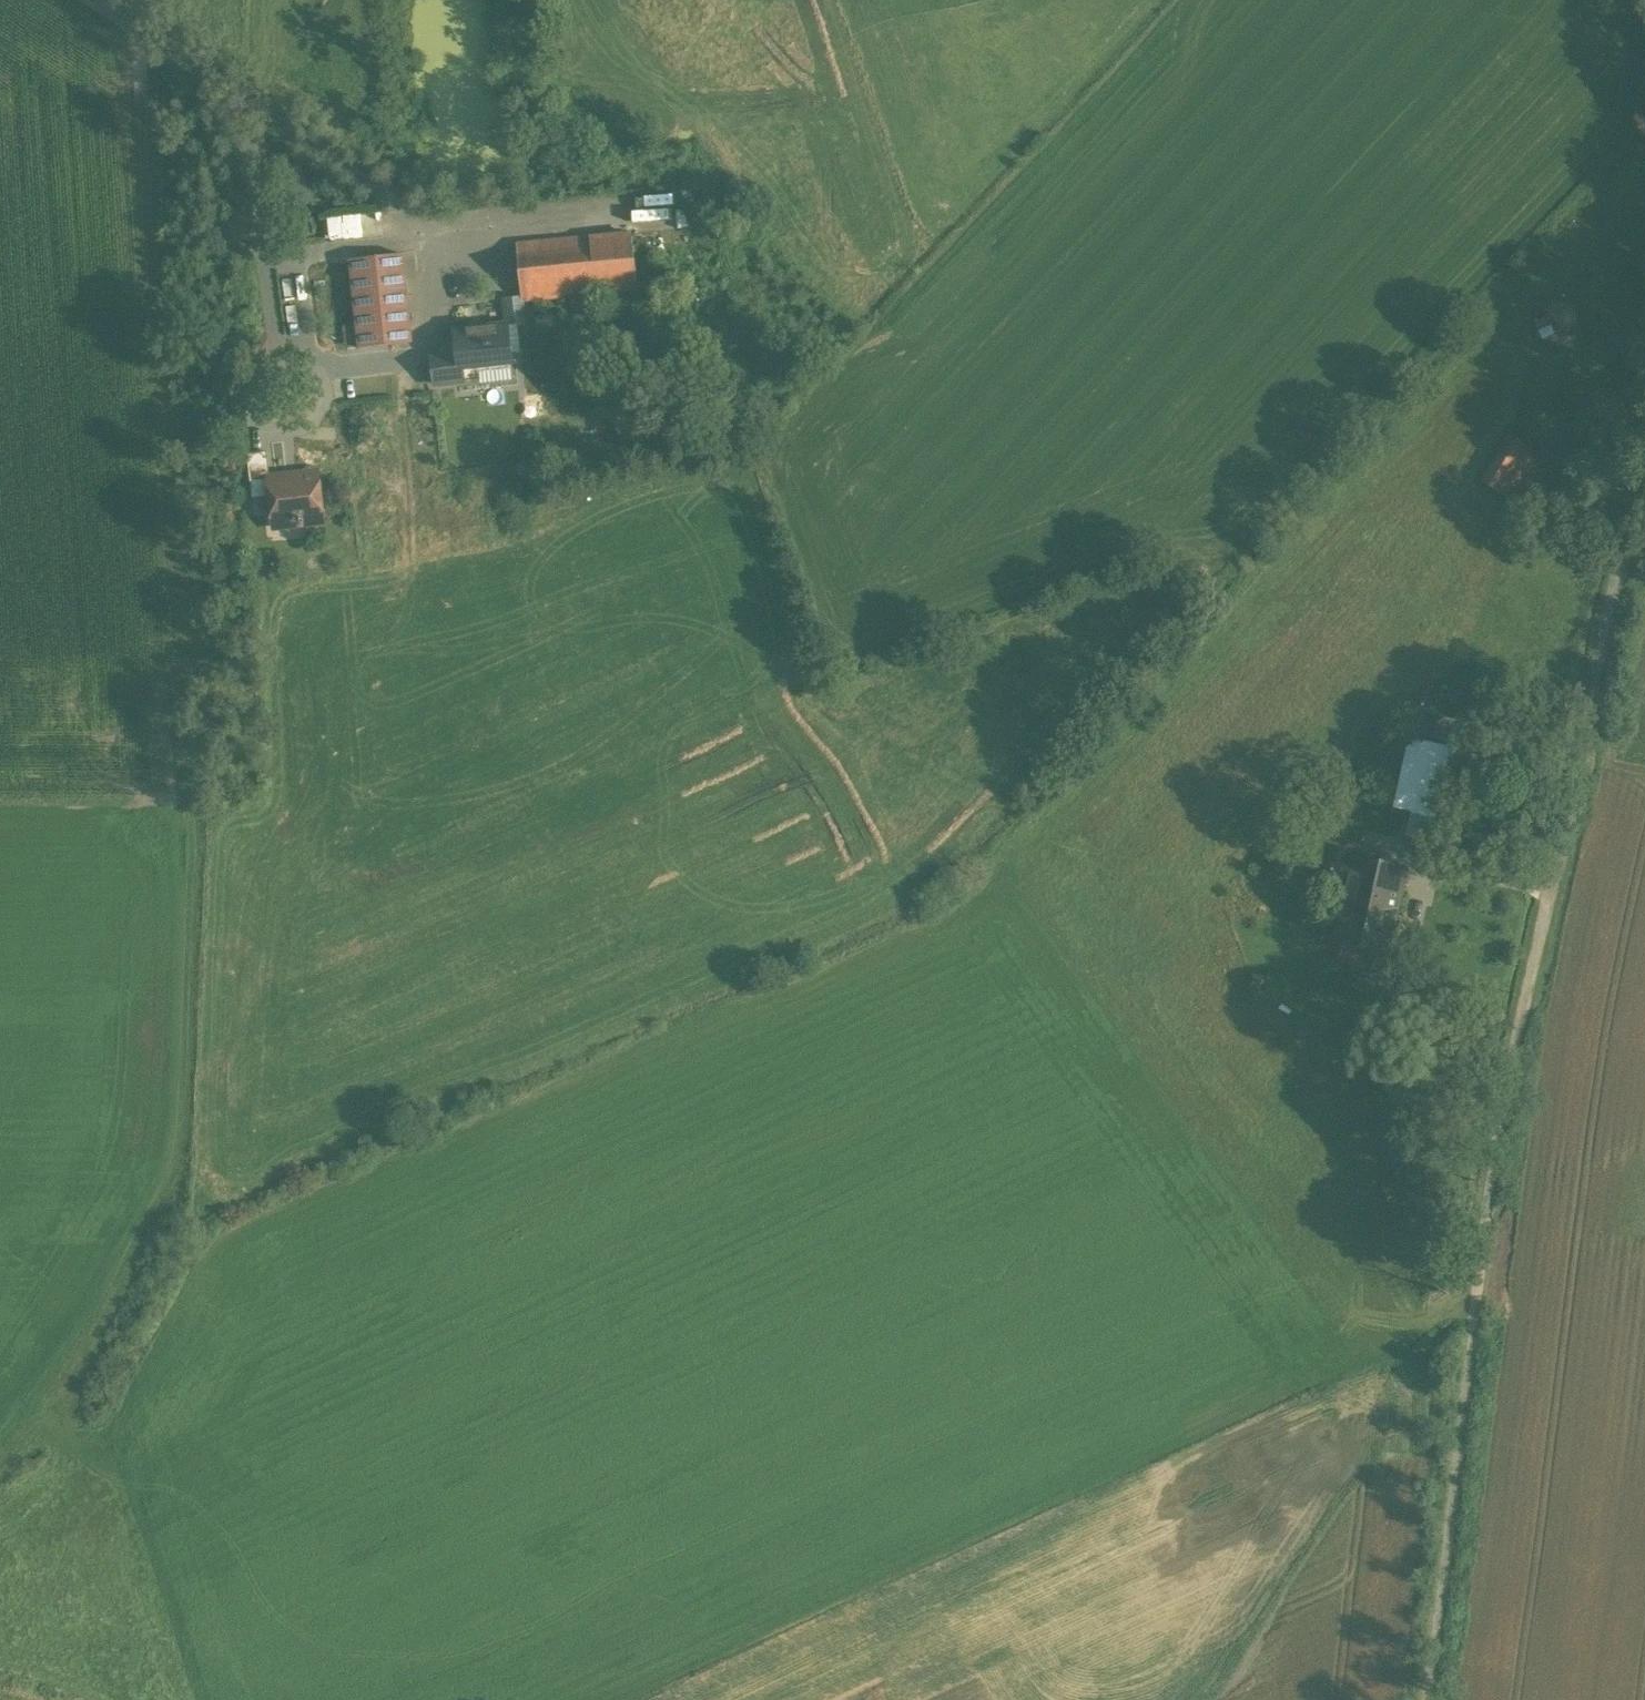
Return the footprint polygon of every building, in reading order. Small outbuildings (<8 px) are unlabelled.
[(385,206),(328,210),(330,235),(365,232),(364,224),(386,223),(385,206)] [(630,232),(516,243),(521,297),(522,302),(524,302),(636,290),(630,232)] [(402,254),(349,260),(359,348),(412,343),(402,254)] [(524,302),(522,302),(521,297),(502,299),(504,325),(517,324),(526,323),(524,302)] [(504,325),(454,330),(456,347),(458,369),(478,367),(511,363),(510,353),(520,351),(517,324),(504,325)] [(454,347),(446,353),(446,356),(432,357),(433,363),(430,366),(431,376),(435,379),(435,385),(480,379),(478,367),(458,369),(456,347),(454,347)] [(1538,449),(1510,432),(1480,482),(1507,499),(1538,449)] [(266,452),(247,454),(252,499),(269,497),(267,479),(270,479),(266,452)] [(270,479),(267,479),(269,497),(273,527),(323,521),(317,473),(270,479)] [(1450,747),(1409,738),(1393,807),(1411,811),(1405,835),(1434,842),(1441,813),(1455,748),(1450,747)] [(1450,815),(1441,813),(1434,842),(1444,844),(1450,815)] [(1404,870),(1354,859),(1336,941),(1385,952),(1404,870)]
